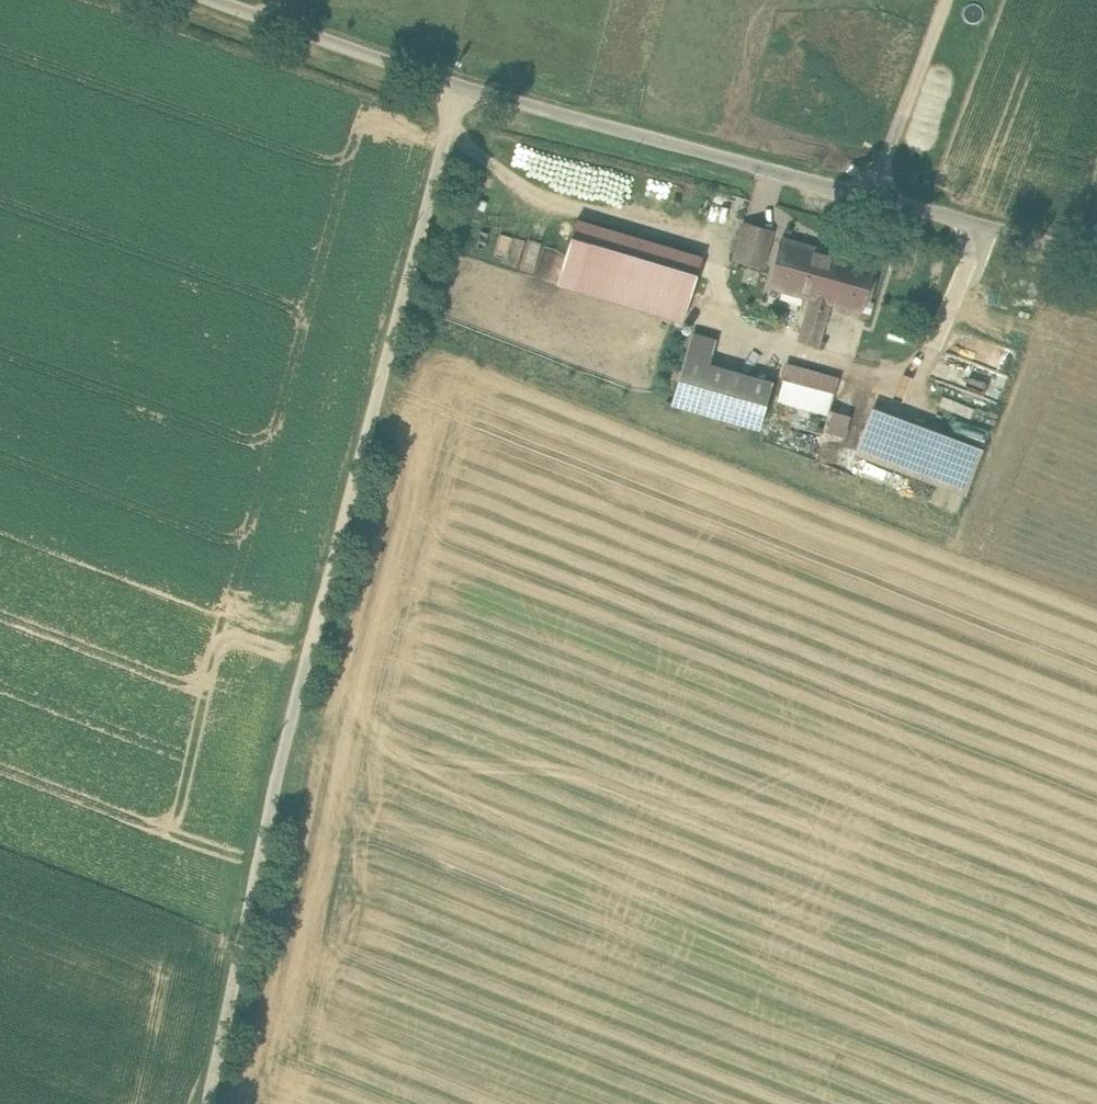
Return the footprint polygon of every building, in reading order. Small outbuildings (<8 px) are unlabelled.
[(556,286),(685,318),(702,251),(573,218),(556,286)] [(772,231),(744,223),(735,257),(762,265),(772,231)] [(843,257),(790,242),(777,287),(812,296),(800,339),(818,344),(830,304),(843,257)] [(876,264),(844,255),(843,257),(830,304),(862,312),(876,264)] [(771,383),(707,365),(714,340),(693,334),(674,402),(759,426),(771,383)] [(834,394),(781,379),(770,419),(823,434),(834,394)] [(845,436),(852,415),(831,408),(825,429),(845,436)] [(981,448),(874,408),(857,451),(965,492),(981,448)]
